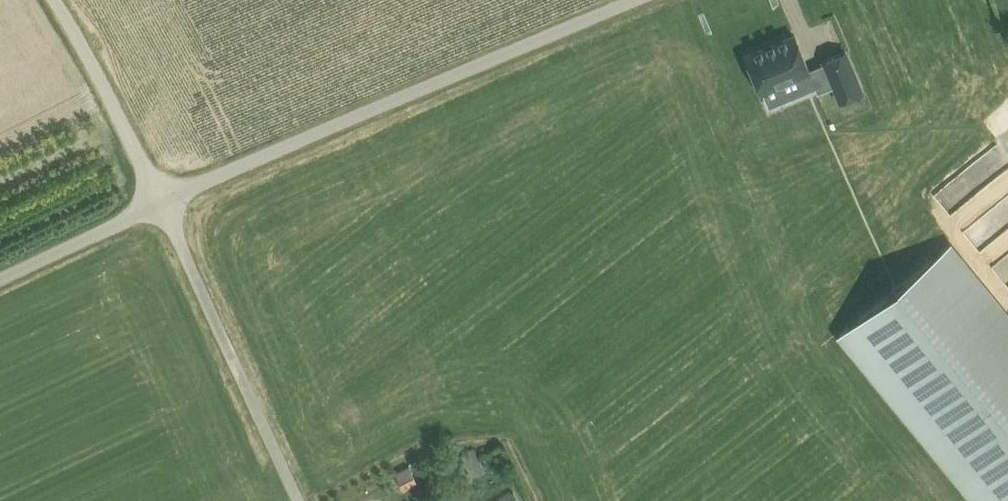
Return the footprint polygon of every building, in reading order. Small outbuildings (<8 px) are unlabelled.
[(795,35),(746,55),(761,91),(810,71),(795,35)] [(847,49),(822,60),(840,101),(864,91),(847,49)] [(994,174),(999,180),(1007,172),(1007,167),(989,146),(955,177),(972,195),(994,174)] [(931,193),(949,214),(958,206),(941,185),(931,193)] [(950,244),(840,333),(977,500),(1007,500),(1007,315),(950,244)] [(474,447),(462,453),(473,476),(485,470),(474,447)] [(409,465),(395,473),(404,489),(418,482),(409,465)]
